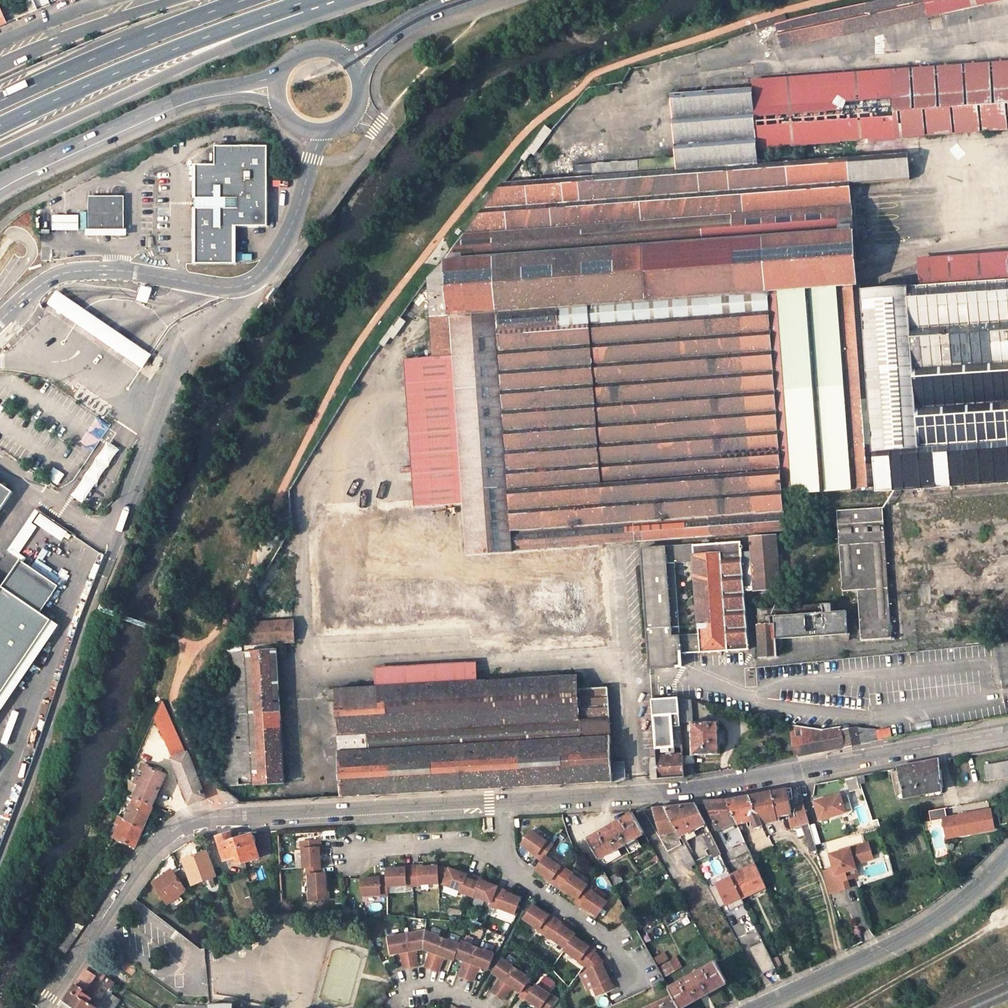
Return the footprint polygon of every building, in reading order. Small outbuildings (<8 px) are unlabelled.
[(942,13),(939,0),(886,0),(776,24),(782,49),(942,13)] [(982,5),(981,0),(939,0),(942,13),(982,5)] [(32,13),(39,11),(35,1),(28,4),(28,5),(32,13)] [(0,26),(9,22),(0,4),(0,26)] [(32,13),(28,5),(22,8),(26,16),(32,13)] [(749,33),(776,24),(775,19),(748,27),(749,33)] [(942,76),(946,132),(1007,127),(1007,71),(942,76)] [(505,183),(465,237),(855,213),(853,190),(913,185),(911,159),(764,171),(762,147),(946,132),(942,76),(719,92),(669,96),(674,160),(591,166),(592,178),(505,183)] [(546,127),(522,160),(526,162),(531,155),(535,158),(554,133),(551,130),(546,127)] [(199,255),(213,256),(237,256),(238,218),(272,216),(273,137),(246,137),(220,137),(220,156),(199,157),(199,190),(203,191),(203,200),(198,200),(199,255)] [(86,199),(86,232),(121,232),(120,198),(86,199)] [(742,536),(741,516),(782,514),(781,497),(780,475),(721,478),(711,298),(842,289),(846,349),(864,348),(869,441),(870,454),(920,450),(917,409),(914,371),(1007,364),(1007,285),(923,291),(923,280),(908,281),(909,285),(887,286),(887,294),(861,295),(855,213),(465,237),(446,263),(429,279),(434,369),(417,370),(410,393),(388,395),(396,496),(464,491),(465,504),(326,515),(328,540),(316,541),(324,631),(492,619),(505,618),(506,631),(507,637),(522,636),(523,643),(605,637),(600,545),(742,536)] [(49,218),(49,232),(74,232),(74,218),(49,218)] [(922,272),(923,280),(923,291),(1007,285),(1007,263),(938,268),(922,272)] [(852,442),(846,349),(842,289),(711,298),(721,478),(780,475),(781,497),(851,492),(855,490),(852,442)] [(112,328),(58,291),(49,304),(99,338),(144,368),(152,356),(112,328)] [(852,442),(869,441),(864,348),(846,349),(852,442)] [(914,371),(917,409),(1007,402),(1007,364),(914,371)] [(917,409),(920,450),(870,454),(872,486),(873,494),(1007,484),(1007,402),(917,409)] [(122,450),(109,441),(72,495),(84,504),(122,450)] [(852,442),(855,490),(872,486),(870,454),(869,441),(852,442)] [(14,492),(0,482),(0,512),(14,492)] [(834,512),(840,592),(855,591),(859,639),(889,637),(881,527),(880,509),(834,512)] [(18,558),(39,526),(62,541),(69,531),(36,510),(8,552),(18,558)] [(783,534),(782,514),(741,516),(742,536),(783,534)] [(641,549),(650,670),(677,668),(676,656),(748,651),(744,593),(779,590),(776,539),(751,540),(752,553),(741,554),(741,543),(641,549)] [(60,626),(52,621),(41,613),(60,586),(21,560),(0,592),(0,712),(60,626)] [(759,615),(761,657),(775,656),(773,639),(834,635),(834,640),(847,645),(845,610),(759,615)] [(493,632),(506,631),(505,618),(492,619),(493,632)] [(289,621),(252,623),(243,624),(240,628),(241,643),(290,641),(289,621)] [(253,802),(282,800),(276,650),(226,653),(227,683),(215,684),(220,785),(252,783),(253,802)] [(476,663),(376,667),(376,687),(477,682),(476,663)] [(346,796),(611,782),(613,782),(608,688),(582,689),(583,721),(582,721),(579,677),(477,682),(376,687),(313,690),(316,731),(329,731),(331,767),(344,766),(346,796)] [(684,777),(683,765),(681,725),(679,698),(652,700),(657,779),(684,777)] [(689,723),(694,722),(692,702),(679,698),(681,725),(689,724),(689,723)] [(172,759),(189,804),(204,798),(178,740),(161,706),(156,718),(159,723),(158,725),(173,758),(172,759)] [(716,721),(694,722),(689,723),(689,724),(691,755),(719,753),(716,721)] [(843,748),(840,729),(836,729),(818,732),(797,728),(787,726),(793,757),(822,752),(843,748)] [(840,729),(843,748),(871,743),(869,730),(840,729)] [(938,788),(939,793),(943,792),(939,761),(916,765),(896,769),(902,795),(938,788)] [(987,781),(1007,777),(1007,761),(984,765),(987,781)] [(139,787),(134,798),(152,806),(167,774),(144,764),(135,784),(139,787)] [(691,765),(683,765),(684,777),(692,776),(691,765)] [(858,785),(865,784),(863,775),(856,776),(858,785)] [(337,784),(330,784),(327,790),(330,795),(337,795),(340,789),(337,784)] [(786,789),(779,790),(771,792),(776,818),(779,817),(788,816),(785,794),(787,793),(786,789)] [(775,818),(776,818),(771,792),(758,794),(747,796),(760,826),(761,825),(760,821),(775,818)] [(127,795),(123,804),(130,807),(124,820),(142,828),(152,806),(134,798),(127,795)] [(819,821),(845,813),(839,795),(814,802),(819,821)] [(755,828),(760,826),(747,796),(738,798),(725,800),(736,824),(738,823),(738,820),(750,818),(755,828)] [(736,824),(725,800),(714,801),(705,802),(718,831),(720,830),(725,827),(730,839),(741,834),(736,824)] [(130,807),(123,804),(117,817),(124,820),(130,807)] [(697,804),(678,806),(666,808),(677,830),(680,835),(705,822),(697,804)] [(860,822),(872,819),(869,805),(857,809),(860,822)] [(796,817),(792,818),(788,818),(790,829),(801,826),(808,825),(803,807),(794,808),(796,817)] [(677,830),(666,808),(653,809),(642,810),(668,852),(684,843),(680,835),(677,830)] [(928,812),(930,822),(942,820),(946,819),(944,809),(928,812)] [(959,817),(949,819),(952,838),(993,830),(989,811),(962,816),(962,818),(959,819),(959,817)] [(637,837),(644,833),(633,815),(626,819),(625,818),(594,836),(595,838),(588,841),(599,860),(606,856),(606,857),(637,839),(637,837)] [(142,828),(124,820),(117,817),(109,837),(133,847),(142,828)] [(492,835),(491,818),(480,818),(481,835),(492,835)] [(946,839),(952,838),(949,819),(946,819),(942,820),(946,839)] [(810,852),(815,851),(808,825),(801,826),(810,852)] [(725,841),(730,839),(725,827),(720,830),(725,841)] [(575,902),(597,917),(607,903),(591,893),(592,891),(586,887),(587,886),(572,876),(572,874),(560,866),(560,867),(543,857),(552,846),(546,841),(545,842),(530,831),(520,845),(534,856),(541,860),(534,870),(577,900),(575,902)] [(231,838),(229,833),(217,837),(224,860),(236,857),(237,861),(242,859),(243,862),(258,857),(251,834),(241,838),(240,834),(231,838)] [(727,902),(740,896),(731,877),(710,833),(704,836),(711,851),(708,852),(710,857),(713,855),(714,858),(711,860),(725,886),(720,888),(727,902)] [(748,851),(744,841),(729,848),(733,858),(748,851)] [(317,842),(299,843),(300,851),(301,851),(302,869),(306,869),(306,876),(307,876),(309,894),(307,894),(308,903),(326,902),(325,880),(324,875),(320,875),(318,858),(317,842)] [(833,870),(822,873),(829,895),(848,889),(846,880),(842,881),(840,874),(854,870),(853,865),(861,863),(860,859),(871,856),(867,844),(828,856),(833,870)] [(695,863),(694,861),(691,856),(686,846),(678,849),(688,867),(695,863)] [(185,868),(180,869),(184,877),(189,875),(192,885),(215,876),(207,853),(184,862),(185,868)] [(868,883),(895,875),(889,855),(862,863),(868,883)] [(114,879),(124,863),(118,858),(107,874),(114,879)] [(764,886),(755,865),(731,877),(740,896),(741,898),(764,886)] [(493,908),(510,915),(517,899),(493,889),(494,887),(477,880),(464,875),(447,868),(446,868),(436,868),(436,867),(385,869),(386,877),(360,879),(361,895),(379,895),(379,896),(386,896),(386,886),(404,885),(404,886),(412,886),(419,886),(419,884),(437,884),(437,878),(442,878),(440,884),(457,891),(457,892),(463,895),(470,897),(470,896),(487,903),(486,906),(493,909),(493,908)] [(163,881),(160,878),(154,882),(155,886),(154,887),(167,904),(185,891),(180,884),(185,880),(184,877),(180,869),(180,868),(173,873),(163,881)] [(170,870),(160,878),(163,881),(173,873),(170,870)] [(840,874),(842,881),(846,880),(857,877),(854,870),(840,874)] [(607,879),(612,888),(622,883),(617,873),(607,879)] [(594,989),(598,996),(614,988),(603,964),(593,955),(594,952),(572,937),(574,935),(552,921),(530,906),(521,920),(536,930),(535,931),(542,936),(548,940),(548,939),(564,950),(563,952),(578,962),(577,963),(584,968),(585,967),(589,971),(588,971),(596,988),(594,989)] [(84,925),(72,918),(64,934),(52,950),(63,957),(84,925)] [(491,953),(458,941),(457,945),(421,932),(385,939),(388,957),(398,955),(413,952),(420,950),(427,953),(441,958),(449,961),(451,961),(452,958),(462,961),(476,966),(485,970),(491,953)] [(660,965),(669,959),(664,952),(655,958),(660,965)] [(440,961),(441,958),(427,953),(426,956),(440,961)] [(401,970),(409,969),(415,968),(413,954),(398,957),(401,970)] [(440,961),(426,956),(422,969),(429,971),(436,973),(440,961)] [(666,975),(683,969),(678,957),(661,964),(666,975)] [(528,978),(498,958),(489,972),(497,978),(510,987),(519,992),(517,995),(523,999),(523,998),(538,1007),(546,1007),(553,998),(532,983),(530,987),(525,983),(528,978)] [(776,972),(770,959),(762,962),(768,975),(776,972)] [(720,986),(726,982),(716,963),(709,967),(708,966),(675,984),(676,986),(669,989),(672,995),(675,1000),(680,1007),(681,1007),(687,1004),(688,1006),(719,989),(718,987),(720,986)] [(475,969),(461,965),(457,977),(464,980),(470,982),(475,969)] [(89,994),(102,975),(90,966),(60,1007),(96,1007),(84,1000),(89,994)] [(121,972),(117,977),(128,985),(132,980),(121,972)] [(508,990),(510,987),(497,978),(496,981),(508,990)] [(105,985),(110,988),(114,983),(109,979),(105,985)] [(489,992),(495,996),(501,1001),(503,999),(508,990),(496,981),(489,992)] [(666,998),(672,995),(669,989),(665,982),(659,985),(666,998)] [(111,993),(107,997),(116,1003),(119,999),(111,993)] [(99,1004),(105,1007),(116,1007),(118,1005),(116,1003),(107,997),(105,995),(99,1004)]
